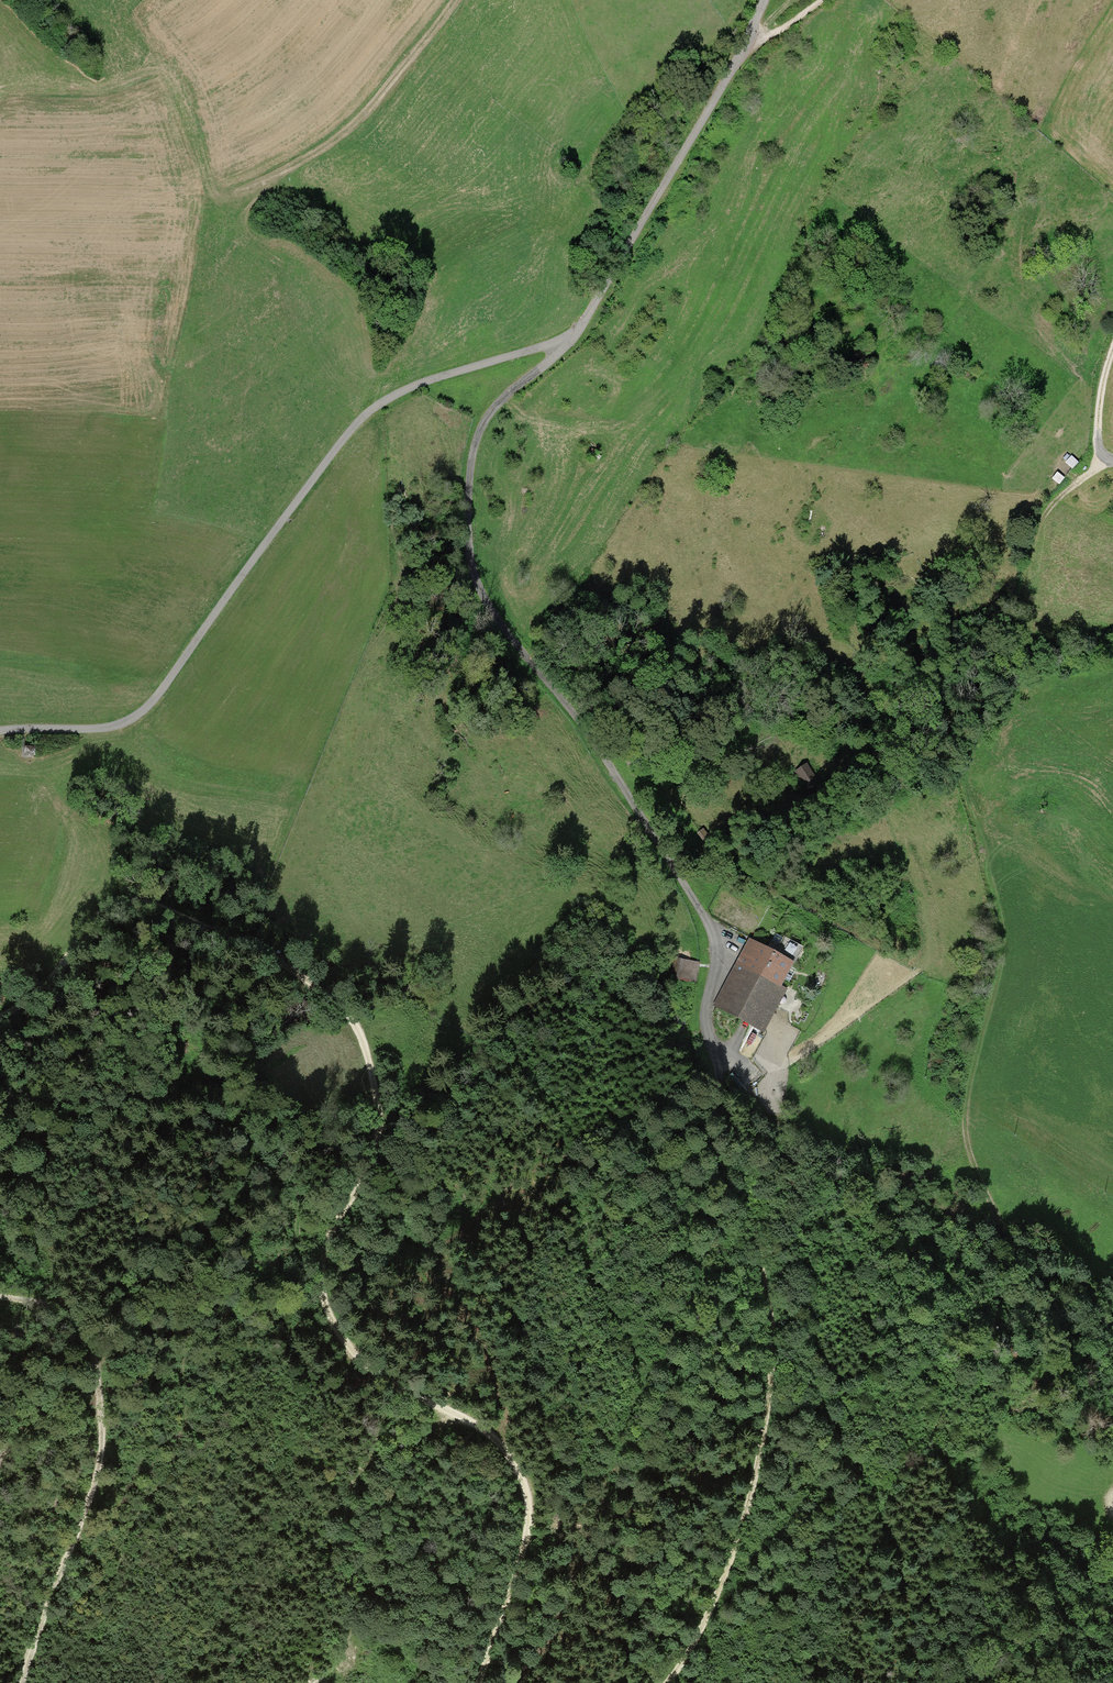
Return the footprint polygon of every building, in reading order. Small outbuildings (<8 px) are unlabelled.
[(34,747),(22,747),(22,755),(34,755),(34,747)] [(750,940),(714,1007),(764,1033),(786,990),(780,987),(800,948),(774,934),(766,949),(750,940)] [(697,963),(673,958),(669,979),(693,983),(697,963)]
